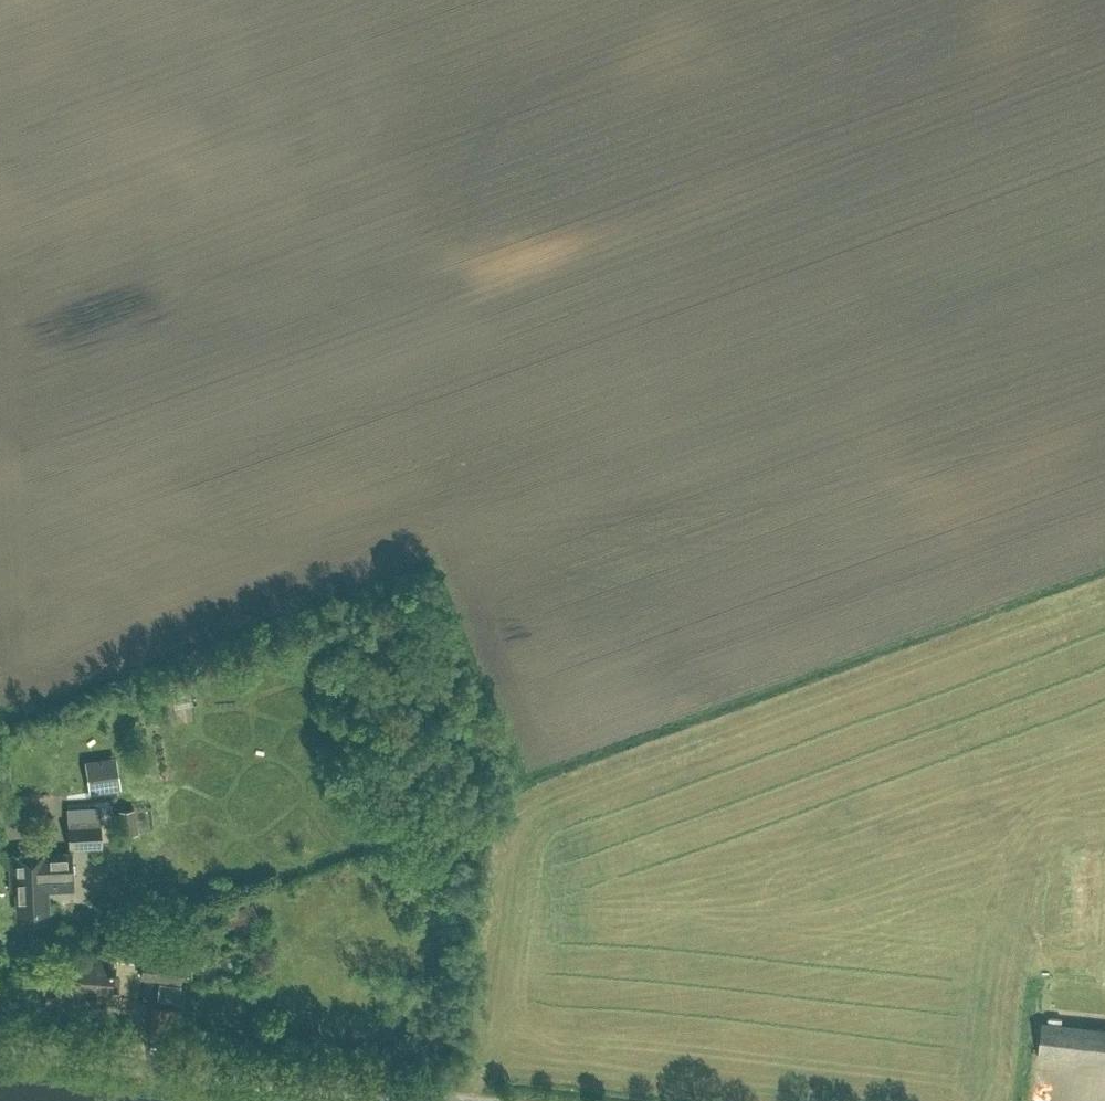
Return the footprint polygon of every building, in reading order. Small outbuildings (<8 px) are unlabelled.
[(120,787),(116,754),(84,759),(88,792),(120,787)] [(110,839),(108,818),(66,821),(68,847),(100,845),(100,840),(110,839)] [(69,862),(69,850),(9,853),(10,887),(15,887),(16,909),(46,908),(45,877),(50,877),(50,863),(69,862)] [(56,877),(77,876),(76,862),(55,863),(56,877)] [(182,957),(143,952),(140,976),(179,981),(182,957)] [(111,963),(79,961),(78,974),(46,972),(44,1002),(91,1005),(93,989),(109,990),(111,963)] [(178,983),(158,981),(156,997),(177,1000),(178,983)] [(154,1007),(155,1028),(182,1027),(181,1006),(154,1007)] [(1047,1024),(1044,1052),(1104,1060),(1104,1032),(1047,1024)]
